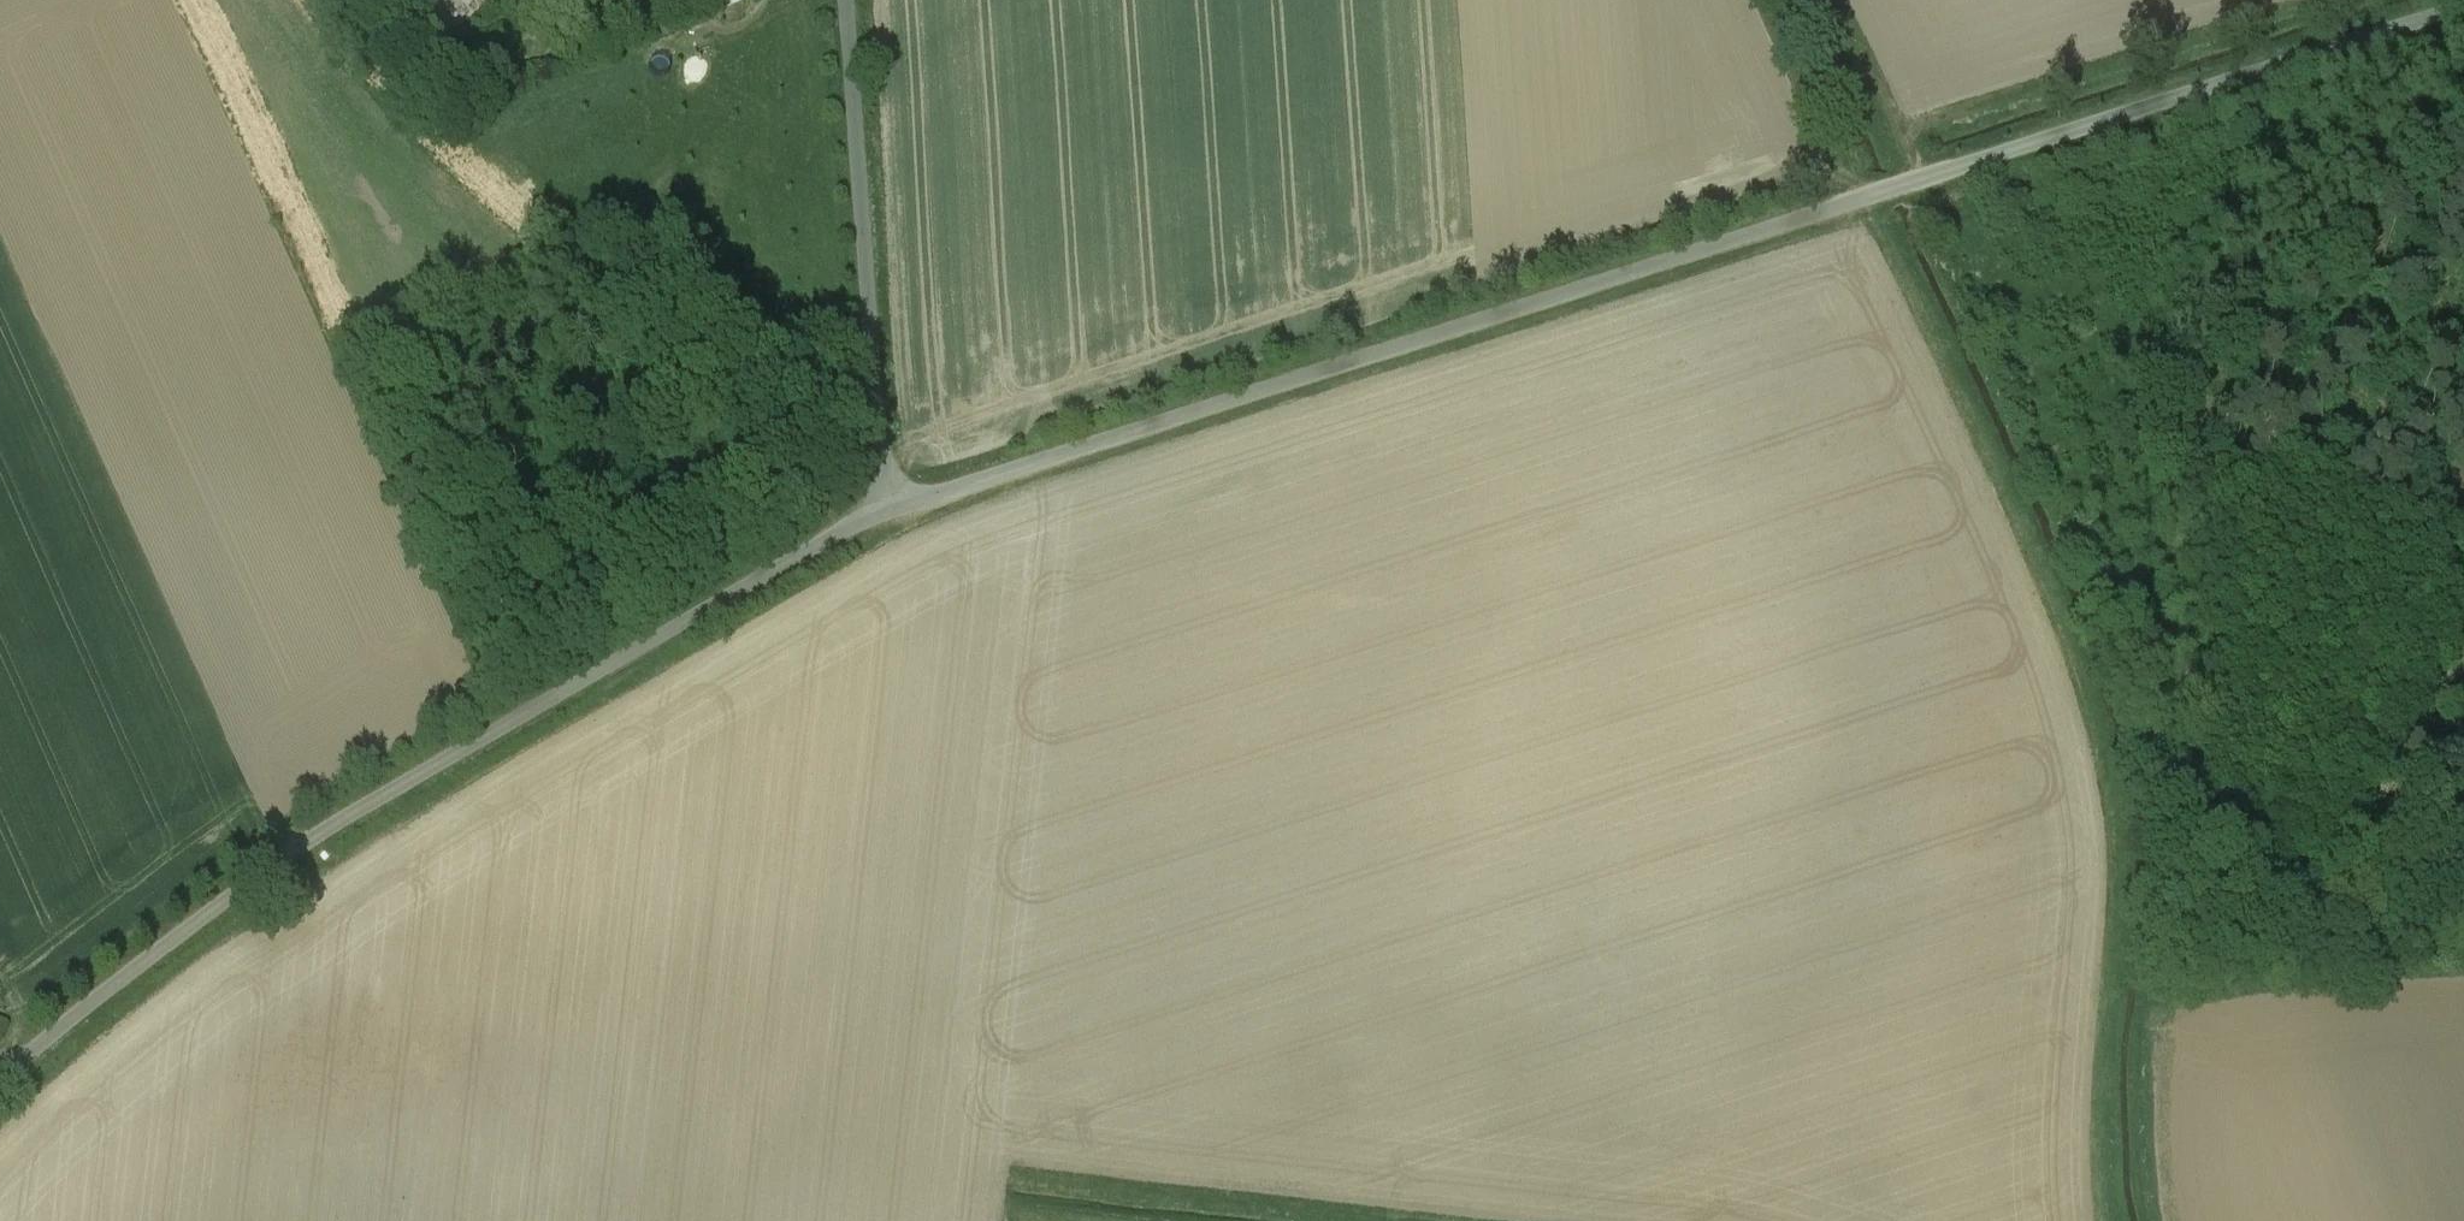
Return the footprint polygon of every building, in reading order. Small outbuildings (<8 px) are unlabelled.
[(451,0),(414,0),(428,29),(458,14),(451,0)]
